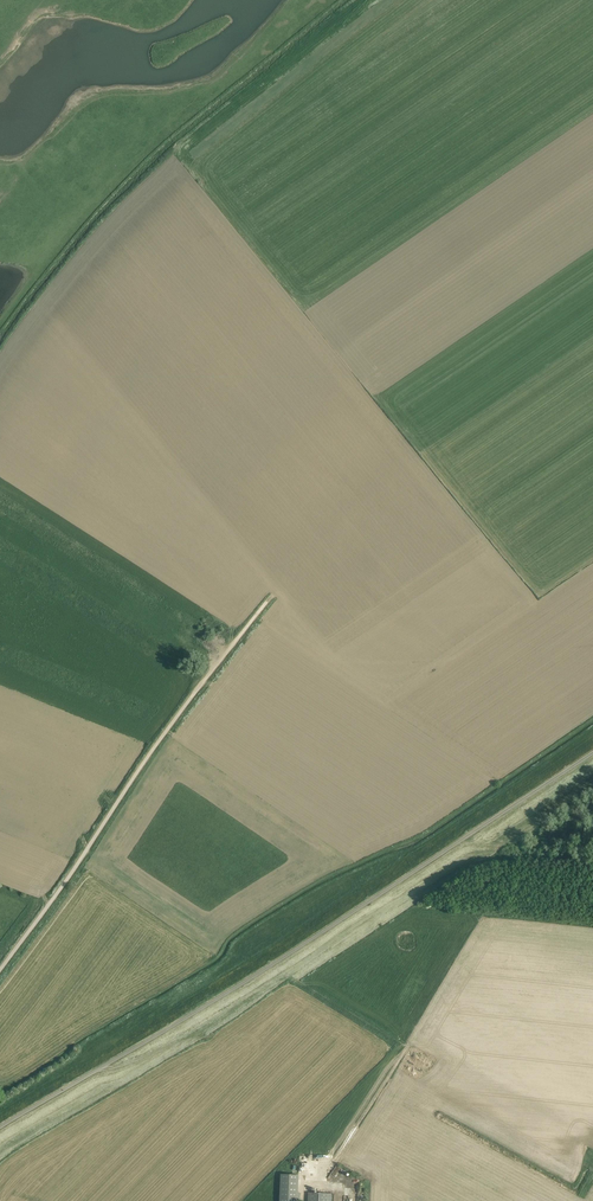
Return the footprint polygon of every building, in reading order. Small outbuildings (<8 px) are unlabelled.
[(279,1200),(299,1200),(300,1192),(298,1192),(299,1175),(281,1174),(279,1200)] [(332,1194),(308,1193),(308,1200),(331,1200),(332,1194)]
